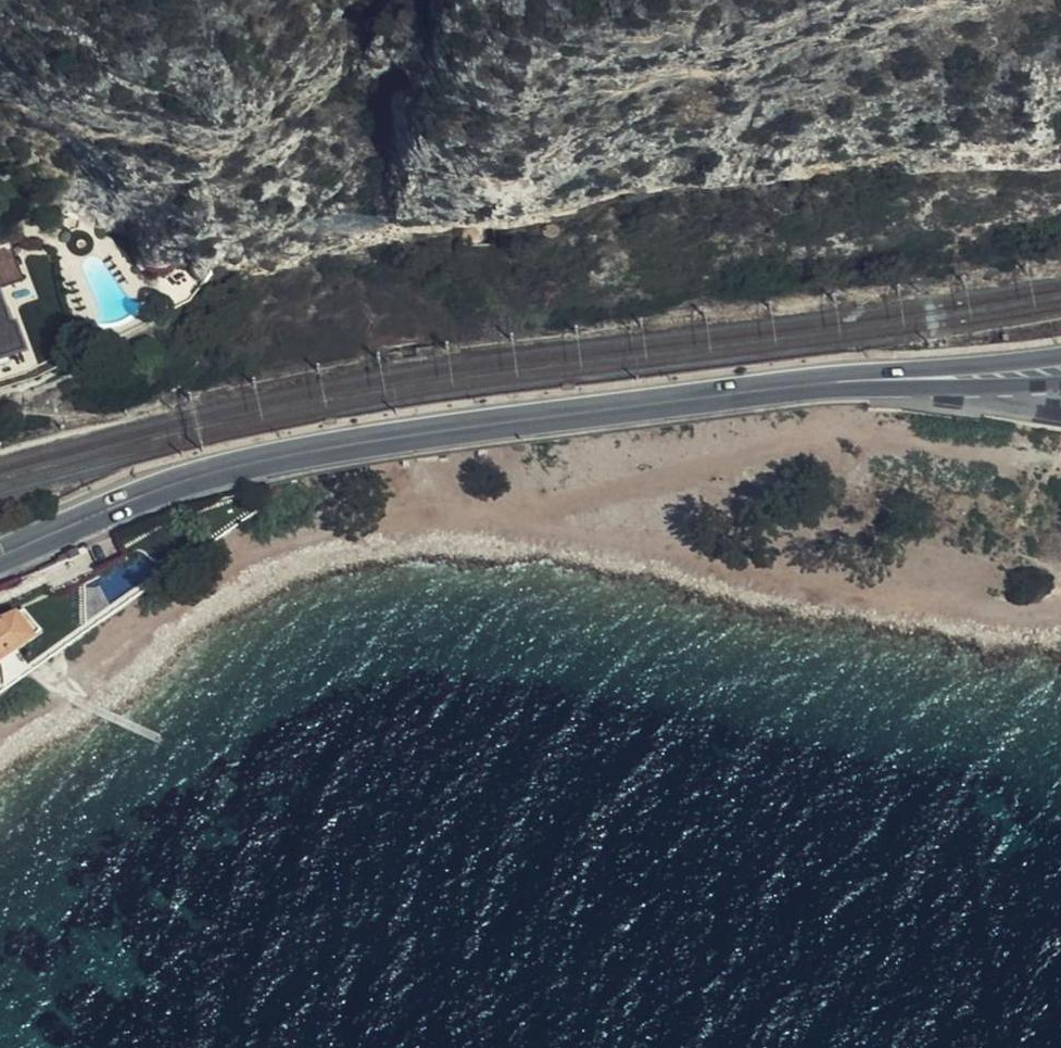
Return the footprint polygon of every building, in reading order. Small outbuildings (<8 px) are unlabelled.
[(20,278),(7,240),(0,243),(0,285),(20,278)] [(20,352),(10,322),(5,324),(0,309),(0,358),(20,352)] [(20,610),(0,619),(0,659),(39,631),(20,610)]
